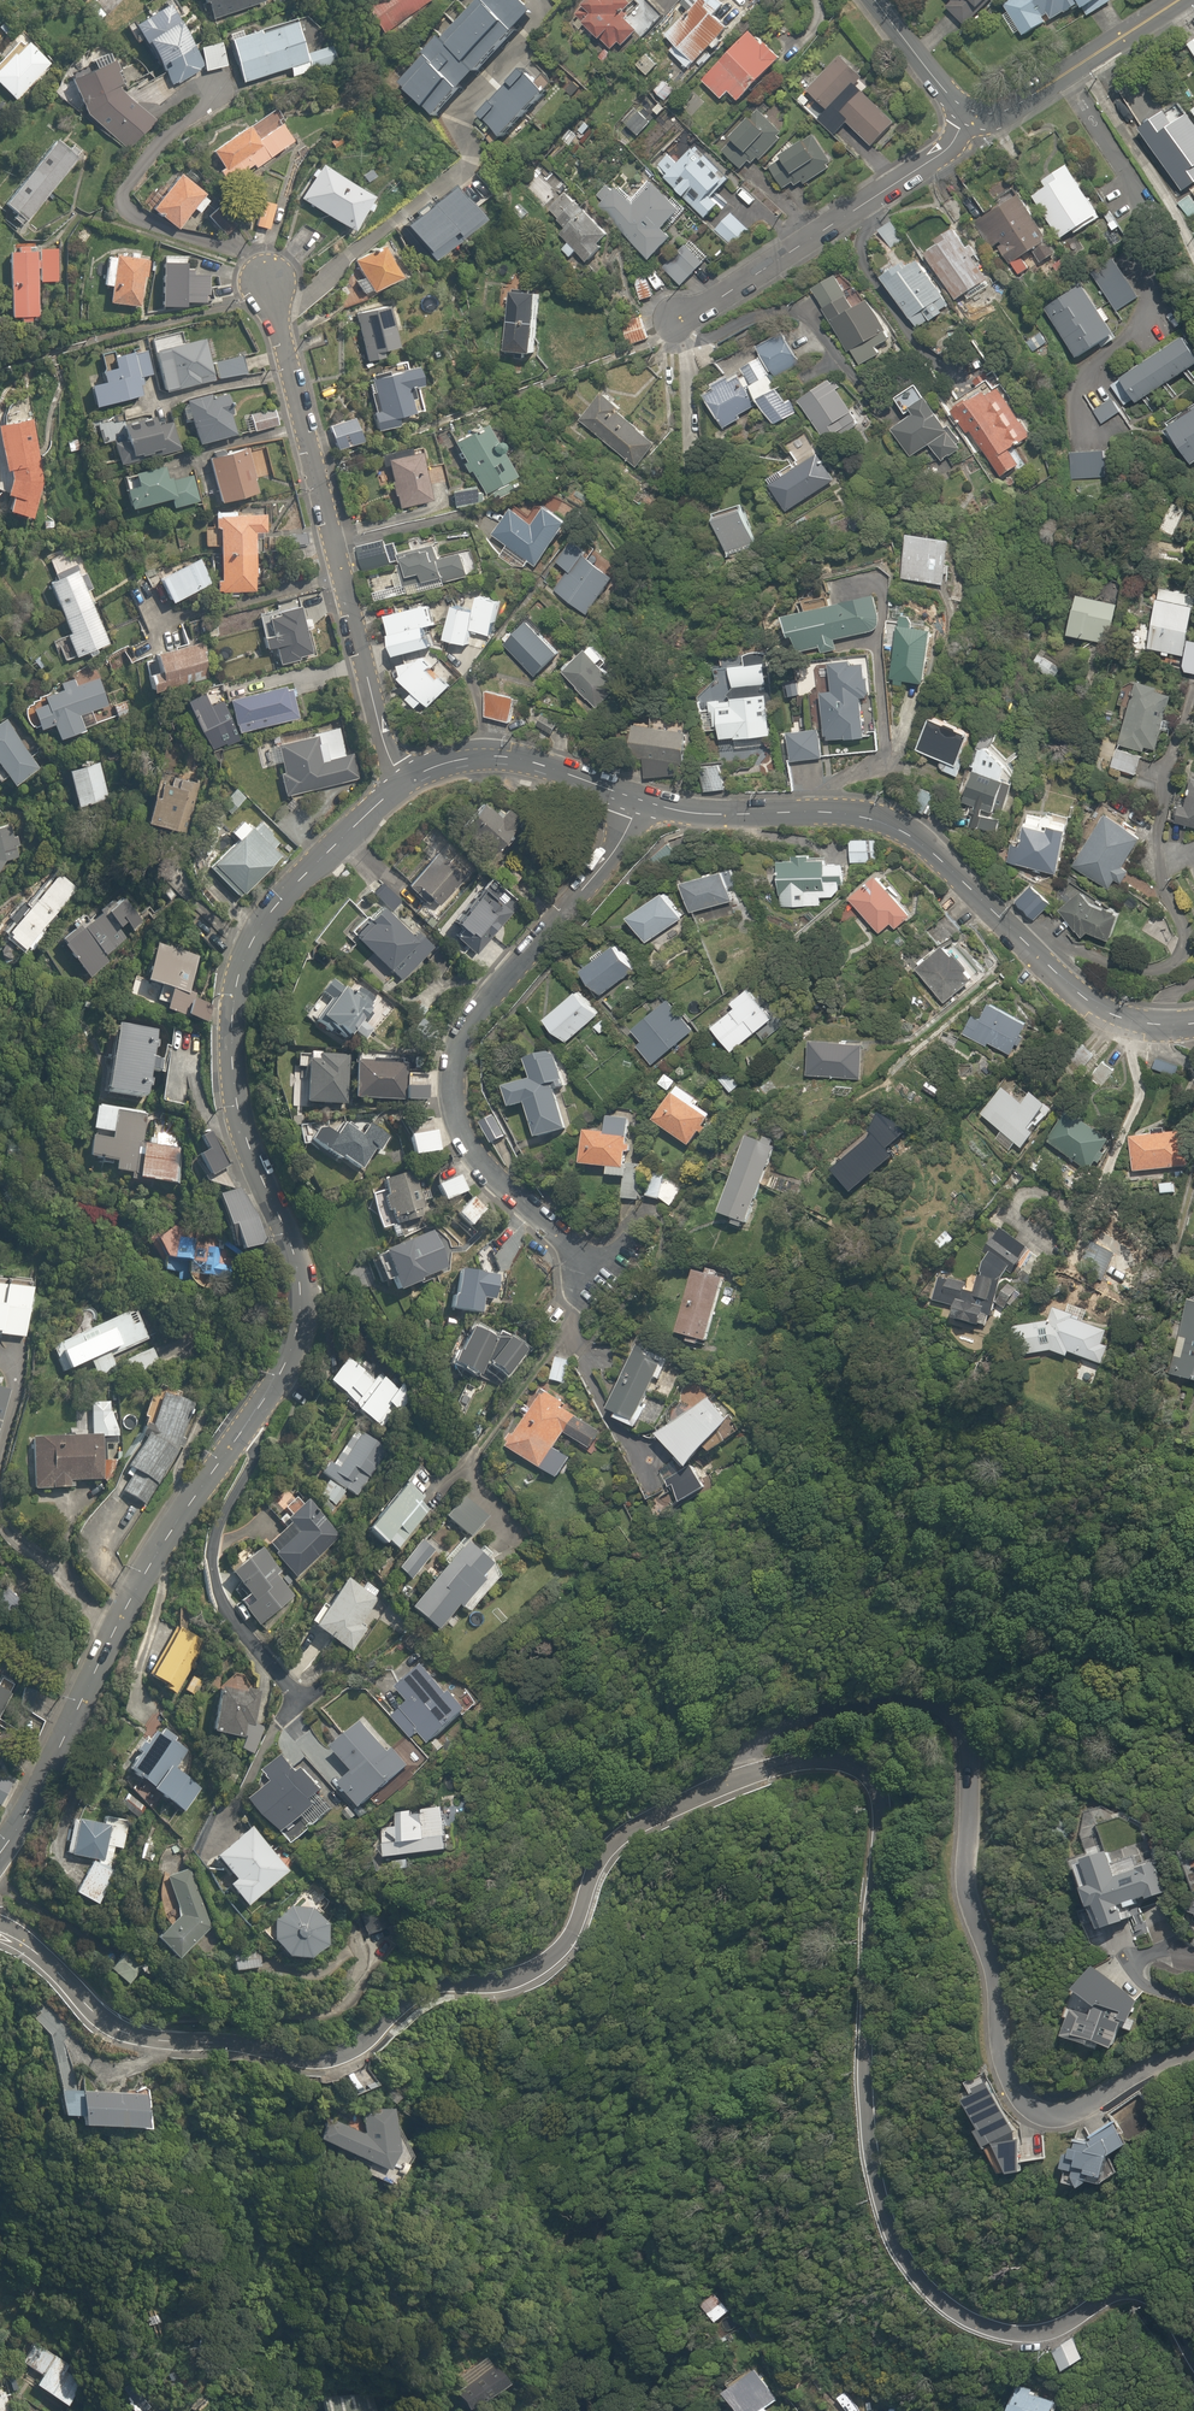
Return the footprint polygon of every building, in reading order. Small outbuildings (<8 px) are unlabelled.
[(86,6),(103,20),(121,0),(91,0),(86,6)] [(198,2),(202,0),(209,20),(267,0),(197,0),(198,2)] [(355,2),(383,35),(425,0),(357,0),(355,2)] [(441,32),(422,50),(426,54),(400,79),(434,114),(461,88),(456,83),(474,66),(475,67),(515,28),(512,24),(530,6),(524,0),(480,0),(445,35),(441,32)] [(599,40),(611,48),(615,42),(621,47),(635,26),(624,19),(628,12),(624,9),(630,0),(582,0),(571,17),(600,37),(599,40)] [(721,37),(718,35),(727,26),(700,0),(699,0),(665,35),(673,44),(669,48),(688,66),(709,44),(712,46),(721,37)] [(961,25),(974,10),(972,8),(979,0),(947,0),(949,1),(943,8),(961,25)] [(1003,0),(1021,36),(1046,24),(1042,16),(1045,15),(1047,19),(1077,5),(1078,8),(1094,0),(1003,0)] [(160,1),(127,20),(167,86),(199,66),(160,1)] [(291,10),(223,31),(239,82),(285,67),(288,78),(335,65),(329,45),(304,52),(291,10)] [(698,79),(720,99),(728,90),(738,99),(780,54),(749,25),(698,79)] [(1183,41),(1193,58),(1193,34),(1183,41)] [(214,36),(193,45),(204,70),(225,61),(214,36)] [(0,62),(0,88),(12,99),(45,65),(20,41),(0,62)] [(661,60),(649,50),(635,66),(647,77),(661,60)] [(839,56),(808,90),(824,105),(815,114),(836,133),(844,123),(867,145),(891,120),(857,88),(864,80),(839,56)] [(67,68),(75,103),(127,152),(153,124),(116,91),(110,64),(67,68)] [(497,105),(490,98),(477,113),(502,135),(545,88),(520,65),(507,80),(514,86),(510,90),(507,87),(499,95),(503,99),(497,105)] [(1157,106),(1135,122),(1182,190),(1193,181),(1193,129),(1175,102),(1161,112),(1157,106)] [(733,140),(721,154),(739,171),(747,162),(751,166),(759,157),(762,160),(787,132),(754,104),(726,135),(733,140)] [(641,111),(626,124),(637,136),(651,122),(641,111)] [(290,149),(277,118),(251,129),(244,112),(197,132),(208,160),(213,158),(221,178),(290,149)] [(13,210),(8,217),(21,226),(74,151),(50,133),(1,202),(13,210)] [(768,161),(784,187),(791,182),(793,186),(802,181),(804,184),(832,166),(811,134),(768,161)] [(678,159),(668,149),(656,161),(667,172),(664,175),(705,217),(720,202),(708,189),(722,176),(692,145),(678,159)] [(1042,182),(1029,190),(1055,235),(1097,210),(1068,160),(1039,178),(1042,182)] [(369,193),(313,163),(294,199),(350,229),(369,193)] [(172,167),(160,168),(136,202),(175,229),(191,207),(199,212),(211,195),(172,167)] [(678,208),(650,180),(630,199),(619,188),(599,207),(647,257),(671,233),(662,224),(678,208)] [(448,184),(399,222),(427,258),(476,219),(448,184)] [(566,240),(559,248),(569,256),(575,250),(587,262),(614,233),(567,189),(547,211),(564,227),(559,233),(566,240)] [(1017,274),(1028,267),(1020,254),(1031,248),(1039,261),(1053,252),(1015,190),(968,219),(987,250),(998,244),(1017,274)] [(1176,203),(1190,224),(1193,221),(1193,198),(1191,193),(1176,203)] [(273,200),(258,197),(252,226),(267,229),(273,200)] [(748,233),(729,211),(711,228),(730,249),(748,233)] [(893,219),(878,227),(889,248),(904,240),(893,219)] [(956,232),(925,251),(954,299),(985,280),(956,232)] [(376,241),(347,255),(363,290),(393,276),(376,241)] [(37,280),(57,280),(56,242),(2,244),(5,314),(38,313),(37,280)] [(704,259),(688,243),(665,265),(681,282),(704,259)] [(104,251),(100,283),(107,284),(105,301),(138,304),(143,255),(104,251)] [(912,252),(877,277),(913,328),(948,303),(912,252)] [(1114,256),(1091,270),(1115,311),(1139,297),(1114,256)] [(853,302),(832,268),(805,284),(846,351),(849,349),(859,365),(881,352),(875,343),(891,334),(867,294),(853,302)] [(647,271),(632,275),(639,298),(653,294),(647,271)] [(1110,331),(1080,280),(1043,303),(1073,353),(1110,331)] [(537,286),(508,284),(504,347),(534,349),(537,286)] [(379,349),(392,346),(383,301),(351,308),(363,362),(381,358),(379,349)] [(640,310),(623,314),(631,344),(648,339),(640,310)] [(1039,328),(1024,340),(1034,352),(1048,341),(1039,328)] [(781,332),(757,346),(775,378),(799,364),(781,332)] [(1110,382),(1126,405),(1193,360),(1193,350),(1183,333),(1110,382)] [(200,334),(151,346),(163,391),(212,378),(200,334)] [(133,351),(131,346),(110,351),(112,360),(96,364),(100,379),(85,383),(90,403),(137,392),(135,384),(141,383),(140,375),(150,373),(144,349),(133,351)] [(238,349),(211,356),(216,377),(243,370),(238,349)] [(739,373),(756,401),(760,399),(775,424),(794,412),(761,360),(739,373)] [(375,410),(371,411),(374,429),(395,425),(393,414),(407,411),(402,383),(416,380),(412,363),(368,373),(375,410)] [(727,382),(722,373),(698,386),(721,428),(742,416),(740,412),(755,404),(740,375),(727,382)] [(827,377),(796,396),(823,440),(854,421),(827,377)] [(904,415),(888,427),(908,456),(929,442),(941,460),(960,446),(913,379),(890,395),(904,415)] [(990,388),(985,380),(948,404),(966,432),(970,429),(1000,477),(1020,464),(1009,446),(1032,432),(1000,381),(990,388)] [(221,388),(182,397),(193,443),(231,434),(221,388)] [(617,409),(620,406),(606,395),(583,422),(632,465),(653,440),(617,409)] [(1118,411),(1109,397),(1091,408),(1100,422),(1118,411)] [(271,405),(247,413),(253,429),(276,422),(271,405)] [(1165,425),(1189,462),(1193,458),(1193,406),(1165,425)] [(28,517),(44,474),(43,449),(31,449),(30,415),(0,416),(0,468),(3,470),(0,476),(0,491),(2,492),(0,499),(0,507),(28,517)] [(352,416),(327,423),(336,454),(362,446),(352,416)] [(116,417),(96,421),(100,444),(120,440),(116,417)] [(478,417),(446,436),(481,494),(513,475),(478,417)] [(123,443),(110,446),(114,462),(175,448),(169,422),(149,427),(147,421),(120,427),(123,443)] [(244,440),(205,450),(218,500),(257,490),(244,440)] [(416,448),(384,455),(395,506),(427,499),(416,448)] [(1102,451),(1069,452),(1069,478),(1103,477),(1102,451)] [(812,452),(767,478),(785,511),(830,485),(812,452)] [(158,465),(128,472),(131,486),(118,489),(123,506),(167,495),(170,506),(196,500),(188,471),(161,478),(158,465)] [(742,499),(709,509),(722,551),(755,541),(742,499)] [(570,523),(542,502),(532,517),(512,502),(489,531),(536,567),(570,523)] [(212,508),(212,528),(214,528),(214,588),(251,589),(252,530),(266,530),(267,512),(233,511),(233,508),(212,508)] [(305,529),(282,533),(285,548),(307,544),(305,529)] [(947,532),(905,529),(901,578),(944,581),(947,532)] [(385,535),(356,542),(363,573),(375,570),(392,566),(385,535)] [(400,552),(407,574),(420,570),(423,583),(441,577),(431,543),(400,552)] [(469,545),(437,555),(445,578),(476,568),(469,545)] [(568,570),(553,592),(584,614),(612,573),(573,546),(560,565),(568,570)] [(193,554),(153,574),(165,600),(206,581),(193,554)] [(65,633),(62,634),(71,654),(104,640),(74,566),(43,579),(65,633)] [(396,569),(365,576),(370,596),(401,588),(396,569)] [(1186,636),(1193,591),(1193,588),(1155,581),(1144,646),(1160,649),(1159,654),(1168,655),(1169,651),(1181,653),(1178,670),(1193,673),(1193,637),(1186,636)] [(874,588),(839,593),(840,600),(779,609),(783,636),(791,635),(793,651),(818,647),(819,650),(837,647),(836,638),(874,632),(879,621),(874,588)] [(416,705),(422,699),(427,705),(448,684),(429,667),(440,658),(428,644),(429,644),(423,624),(429,621),(431,625),(446,620),(441,635),(469,642),(471,629),(490,633),(497,598),(459,589),(457,595),(384,610),(387,623),(397,673),(411,687),(404,693),(416,705)] [(269,590),(243,597),(246,609),(272,602),(269,590)] [(1118,601),(1074,590),(1064,631),(1107,642),(1118,601)] [(295,602),(271,610),(272,616),(264,619),(267,630),(256,633),(261,648),(270,645),(276,664),(297,657),(296,654),(310,649),(303,628),(309,626),(305,613),(299,615),(295,602)] [(910,624),(911,612),(899,611),(892,686),(903,687),(904,678),(924,679),(929,625),(910,624)] [(560,651),(527,618),(502,644),(535,676),(560,651)] [(148,689),(181,681),(178,668),(204,662),(199,641),(148,653),(151,669),(144,670),(148,689)] [(602,665),(608,659),(591,641),(561,670),(597,706),(620,684),(602,665)] [(1062,664),(1037,650),(1028,669),(1053,682),(1062,664)] [(829,690),(817,691),(822,740),(864,735),(859,695),(866,694),(862,657),(826,661),(829,690)] [(766,661),(728,665),(730,685),(768,682),(766,661)] [(73,679),(55,683),(57,692),(38,696),(39,702),(27,705),(32,726),(48,722),(51,735),(79,728),(75,713),(103,707),(95,677),(74,682),(73,679)] [(282,679),(224,695),(235,732),(292,716),(282,679)] [(514,694),(483,687),(483,716),(507,722),(514,694)] [(708,695),(710,726),(717,725),(718,738),(770,734),(767,690),(708,695)] [(1153,749),(1163,697),(1128,690),(1118,742),(1153,749)] [(556,719),(538,708),(530,722),(549,733),(556,719)] [(957,753),(968,728),(929,711),(913,747),(938,759),(934,768),(958,779),(967,758),(957,753)] [(630,715),(622,752),(645,756),(641,775),(672,776),(684,726),(630,715)] [(0,780),(28,765),(2,717),(0,718),(0,779),(0,780)] [(816,723),(786,726),(790,758),(819,755),(816,723)] [(336,726),(275,742),(282,770),(277,771),(283,792),(355,773),(350,752),(343,754),(336,726)] [(997,796),(1006,799),(1020,752),(980,741),(963,800),(981,805),(975,825),(995,831),(1000,814),(993,812),(997,796)] [(1140,751),(1115,745),(1110,766),(1134,773),(1140,751)] [(720,759),(696,763),(701,791),(725,787),(720,759)] [(99,760),(60,767),(67,804),(106,797),(99,760)] [(179,772),(152,767),(148,790),(143,789),(137,820),(182,829),(187,801),(182,800),(185,781),(177,779),(179,772)] [(1174,804),(1170,822),(1193,826),(1193,777),(1191,777),(1185,806),(1174,804)] [(941,796),(908,778),(896,799),(930,817),(941,796)] [(244,798),(230,786),(215,804),(229,816),(244,798)] [(479,789),(450,823),(488,855),(497,844),(502,848),(512,837),(507,833),(517,820),(479,789)] [(1055,874),(1066,816),(1026,809),(1015,866),(1055,874)] [(1141,831),(1102,809),(1070,866),(1109,888),(1141,831)] [(239,817),(227,830),(235,837),(208,865),(238,893),(277,852),(239,817)] [(433,828),(424,838),(432,846),(442,837),(433,828)] [(16,857),(16,834),(9,834),(10,829),(0,829),(0,859),(16,857)] [(875,833),(850,833),(849,863),(875,863),(875,833)] [(403,882),(409,887),(412,884),(435,904),(457,881),(462,876),(437,853),(434,856),(431,853),(403,882)] [(780,905),(820,903),(819,895),(834,895),(839,887),(838,877),(843,876),(842,857),(778,860),(780,905)] [(725,868),(682,875),(689,909),(730,899),(725,868)] [(23,943),(31,951),(46,935),(37,928),(73,888),(52,869),(0,926),(0,930),(19,947),(23,943)] [(179,872),(167,883),(183,900),(195,889),(179,872)] [(845,897),(850,903),(851,901),(879,932),(889,922),(894,927),(909,914),(873,873),(845,897)] [(1031,882),(1014,899),(1033,919),(1051,902),(1031,882)] [(1092,901),(1071,882),(1055,900),(1062,905),(1056,912),(1083,935),(1087,930),(1094,933),(1111,937),(1118,908),(1092,901)] [(399,901),(381,883),(372,893),(390,911),(399,901)] [(660,888),(625,911),(644,941),(679,918),(660,888)] [(493,905),(478,891),(473,896),(470,893),(448,919),(462,930),(455,938),(474,954),(510,911),(497,900),(493,905)] [(107,896),(97,905),(86,914),(82,910),(56,932),(55,940),(84,975),(106,959),(101,953),(124,936),(116,927),(125,920),(128,923),(137,915),(118,893),(110,900),(107,896)] [(412,933),(377,904),(350,933),(388,973),(390,970),(400,981),(432,947),(413,931),(412,933)] [(580,967),(587,975),(584,977),(598,992),(600,990),(602,992),(632,965),(610,940),(580,967)] [(197,956),(151,942),(133,996),(142,999),(146,984),(165,989),(160,1007),(202,1020),(207,1002),(185,995),(197,956)] [(939,942),(915,967),(944,1003),(969,975),(961,968),(965,963),(951,950),(950,951),(939,942)] [(344,992),(328,979),(318,992),(328,999),(314,1017),(329,1029),(331,1027),(345,1037),(349,1031),(362,1042),(372,1030),(359,1020),(374,1001),(360,990),(357,995),(347,988),(344,992)] [(576,987),(574,988),(543,1013),(564,1040),(596,1015),(588,1005),(590,1004),(576,987)] [(733,1008),(710,1026),(730,1049),(770,1017),(745,988),(733,997),(733,1008)] [(636,1047),(651,1064),(693,1028),(669,996),(631,1026),(643,1042),(636,1047)] [(1026,1019),(987,997),(978,1017),(974,1015),(964,1032),(986,1044),(989,1039),(1010,1051),(1015,1042),(1019,1044),(1025,1033),(1019,1031),(1026,1019)] [(601,1014),(589,1024),(599,1035),(610,1025),(601,1014)] [(146,1058),(150,1030),(109,1024),(99,1089),(138,1095),(142,1069),(151,1070),(153,1059),(146,1058)] [(863,1039),(806,1035),(803,1073),(860,1078),(863,1039)] [(1093,1053),(1077,1042),(1062,1065),(1078,1075),(1093,1053)] [(347,1097),(424,1101),(425,1077),(402,1076),(403,1061),(400,1061),(400,1057),(369,1055),(369,1053),(357,1052),(348,1062),(348,1055),(317,1054),(306,1053),(303,1101),(344,1103),(344,1097),(347,1097)] [(550,1052),(525,1059),(530,1078),(502,1086),(507,1107),(524,1102),(534,1137),(562,1129),(550,1085),(559,1082),(550,1052)] [(1179,1062),(1153,1058),(1151,1073),(1176,1077),(1179,1062)] [(1099,1060),(1089,1073),(1093,1076),(1091,1080),(1100,1086),(1112,1069),(1099,1060)] [(674,1082),(664,1073),(656,1083),(666,1091),(674,1082)] [(688,1146),(697,1132),(701,1135),(705,1129),(702,1126),(709,1115),(695,1105),(697,1102),(674,1086),(651,1121),(688,1146)] [(1029,1130),(1034,1125),(1036,1128),(1050,1112),(1043,1106),(1025,1089),(1020,1095),(1024,1099),(1020,1103),(1004,1088),(979,1115),(984,1119),(985,1118),(1020,1150),(1032,1133),(1029,1130)] [(85,1134),(81,1156),(112,1161),(110,1170),(129,1173),(128,1178),(168,1183),(173,1149),(139,1144),(144,1111),(89,1103),(86,1128),(109,1131),(108,1137),(85,1134)] [(1108,1141),(1079,1119),(1073,1122),(1063,1115),(1061,1115),(1060,1116),(1059,1117),(1058,1118),(1057,1119),(1056,1120),(1055,1121),(1054,1122),(1053,1123),(1052,1124),(1051,1125),(1051,1127),(1050,1128),(1049,1129),(1048,1130),(1048,1132),(1047,1133),(1047,1134),(1046,1136),(1046,1137),(1045,1138),(1045,1140),(1045,1141),(1044,1143),(1044,1144),(1047,1146),(1049,1144),(1087,1171),(1094,1161),(1098,1164),(1104,1155),(1100,1152),(1108,1141)] [(366,1131),(346,1117),(341,1124),(339,1123),(331,1134),(318,1125),(309,1139),(313,1142),(311,1144),(335,1160),(337,1157),(357,1170),(374,1145),(362,1137),(366,1131)] [(628,1120),(606,1117),(600,1131),(583,1129),(577,1163),(606,1167),(605,1175),(624,1178),(621,1198),(635,1200),(640,1165),(623,1163),(624,1150),(629,1151),(631,1134),(627,1134),(628,1120)] [(208,1126),(186,1138),(206,1175),(228,1164),(208,1126)] [(1128,1135),(1132,1171),(1183,1167),(1184,1149),(1179,1149),(1180,1132),(1172,1131),(1173,1128),(1152,1126),(1151,1133),(1138,1132),(1137,1136),(1128,1135)] [(437,1131),(407,1134),(409,1154),(438,1151),(437,1131)] [(774,1146),(746,1136),(718,1211),(746,1222),(774,1146)] [(412,1169),(378,1178),(382,1192),(379,1193),(385,1216),(391,1214),(393,1224),(421,1216),(419,1209),(422,1208),(412,1169)] [(683,1188),(655,1169),(641,1190),(669,1209),(683,1188)] [(458,1173),(434,1183),(441,1201),(465,1190),(458,1173)] [(1175,1183),(1158,1183),(1158,1194),(1175,1193),(1175,1183)] [(235,1186),(217,1195),(239,1241),(258,1232),(235,1186)] [(471,1195),(452,1212),(465,1226),(484,1210),(471,1195)] [(948,1224),(933,1243),(943,1251),(958,1232),(948,1224)] [(1026,1248),(1000,1229),(988,1246),(992,1249),(982,1264),(982,1273),(977,1272),(974,1291),(965,1290),(966,1284),(939,1279),(932,1304),(953,1307),(952,1316),(954,1316),(954,1320),(985,1327),(994,1304),(1004,1311),(1012,1294),(1001,1286),(1006,1272),(1009,1274),(1016,1265),(1014,1263),(1026,1248)] [(377,1253),(369,1256),(380,1280),(387,1278),(391,1290),(419,1281),(418,1278),(424,1276),(415,1249),(412,1251),(408,1238),(376,1249),(377,1253)] [(454,1266),(452,1282),(444,1281),(443,1292),(451,1293),(449,1307),(479,1311),(482,1293),(498,1295),(501,1273),(454,1266)] [(704,1267),(702,1272),(692,1269),(675,1331),(687,1334),(685,1341),(695,1344),(697,1337),(706,1340),(723,1278),(716,1276),(717,1271),(704,1267)] [(21,1336),(25,1287),(0,1285),(0,1335),(21,1336)] [(1186,1298),(1169,1374),(1193,1380),(1193,1300),(1186,1298)] [(1046,1321),(1010,1324),(1015,1355),(1050,1350),(1066,1356),(1068,1351),(1101,1364),(1108,1347),(1100,1343),(1105,1331),(1082,1321),(1087,1309),(1067,1301),(1063,1311),(1052,1306),(1046,1321)] [(85,1359),(88,1367),(92,1373),(118,1374),(106,1349),(113,1346),(117,1353),(145,1340),(129,1307),(48,1345),(53,1357),(57,1355),(64,1369),(85,1359)] [(492,1339),(466,1328),(450,1363),(477,1377),(485,1362),(503,1376),(521,1352),(495,1331),(492,1339)] [(607,1398),(612,1400),(607,1409),(615,1413),(612,1418),(635,1429),(645,1407),(640,1405),(653,1377),(658,1379),(670,1352),(639,1338),(619,1375),(622,1376),(618,1386),(614,1384),(607,1398)] [(150,1348),(123,1362),(130,1377),(158,1362),(150,1348)] [(373,1435),(392,1408),(399,1413),(405,1403),(402,1384),(393,1377),(391,1379),(380,1372),(376,1377),(372,1374),(375,1369),(366,1363),(361,1371),(352,1364),(354,1362),(342,1353),(322,1381),(355,1404),(351,1409),(364,1418),(359,1425),(373,1435)] [(570,1359),(553,1355),(550,1380),(566,1384),(570,1359)] [(565,1400),(541,1388),(513,1433),(509,1431),(504,1440),(509,1442),(505,1448),(555,1477),(569,1459),(554,1448),(567,1432),(588,1448),(598,1433),(563,1406),(565,1400)] [(190,1404),(156,1393),(144,1432),(123,1467),(126,1469),(114,1487),(143,1505),(178,1447),(180,1448),(185,1438),(180,1436),(181,1435),(181,1433),(182,1432),(182,1430),(183,1428),(183,1426),(183,1425),(184,1423),(184,1421),(184,1419),(184,1417),(184,1416),(184,1414),(184,1412),(184,1410),(188,1412),(190,1404)] [(739,1429),(726,1419),(709,1398),(652,1434),(681,1463),(664,1478),(669,1488),(672,1487),(680,1502),(703,1488),(689,1463),(702,1447),(709,1452),(739,1429)] [(98,1480),(99,1460),(104,1460),(104,1444),(116,1444),(117,1436),(115,1436),(115,1425),(107,1411),(107,1401),(87,1400),(87,1411),(82,1411),(82,1415),(77,1415),(76,1428),(71,1428),(71,1434),(32,1433),(31,1488),(67,1488),(67,1479),(98,1480)] [(346,1435),(329,1462),(325,1460),(317,1473),(327,1479),(317,1495),(334,1506),(344,1490),(355,1497),(376,1464),(376,1445),(367,1439),(368,1436),(358,1429),(352,1438),(346,1435)] [(415,1500),(418,1497),(421,1500),(425,1495),(422,1492),(430,1484),(412,1468),(357,1526),(375,1543),(379,1538),(391,1550),(426,1510),(428,1508),(421,1502),(419,1504),(415,1500)] [(485,1518),(463,1496),(445,1514),(466,1536),(485,1518)] [(292,1530),(268,1553),(293,1579),(332,1542),(334,1545),(341,1538),(302,1499),(281,1519),(292,1530)] [(419,1541),(394,1566),(407,1579),(432,1554),(419,1541)] [(430,1630),(453,1605),(456,1609),(459,1606),(465,1612),(497,1577),(487,1568),(489,1565),(465,1542),(406,1608),(430,1630)] [(257,1625),(265,1619),(263,1617),(289,1596),(270,1571),(274,1568),(258,1548),(223,1571),(248,1601),(240,1609),(257,1625)] [(363,1582),(359,1589),(339,1576),(322,1604),(316,1600),(304,1621),(309,1624),(308,1626),(343,1648),(349,1651),(365,1626),(359,1622),(372,1601),(370,1599),(376,1590),(363,1582)] [(15,1598),(2,1586),(0,1588),(0,1613),(15,1598)] [(174,1620),(144,1674),(163,1685),(160,1690),(171,1696),(187,1668),(192,1671),(209,1641),(174,1620)] [(390,1717),(410,1738),(417,1732),(428,1743),(464,1709),(422,1665),(397,1689),(408,1700),(390,1717)] [(200,1680),(188,1673),(179,1689),(191,1696),(200,1680)] [(9,1696),(4,1693),(9,1683),(0,1678),(0,1713),(9,1696)] [(243,1694),(214,1688),(205,1728),(211,1729),(211,1734),(240,1737),(236,1749),(251,1754),(265,1725),(251,1722),(258,1689),(244,1686),(243,1694)] [(394,1750),(388,1756),(360,1721),(330,1745),(351,1771),(338,1782),(358,1806),(401,1772),(407,1766),(394,1750)] [(130,1747),(135,1751),(122,1769),(149,1786),(147,1789),(182,1812),(197,1788),(172,1772),(185,1752),(168,1741),(171,1737),(161,1730),(158,1735),(151,1731),(141,1744),(136,1740),(130,1747)] [(273,1779),(251,1798),(283,1830),(314,1803),(310,1799),(320,1789),(300,1767),(297,1770),(283,1755),(265,1770),(273,1779)] [(0,1778),(0,1803),(10,1783),(0,1778)] [(412,1809),(397,1811),(395,1827),(387,1827),(387,1831),(383,1831),(383,1856),(446,1849),(446,1839),(451,1839),(451,1833),(445,1833),(446,1817),(441,1813),(441,1806),(424,1807),(424,1810),(420,1810),(420,1814),(411,1814),(412,1809)] [(101,1822),(71,1818),(67,1856),(91,1859),(73,1892),(97,1905),(115,1872),(108,1867),(112,1846),(123,1848),(129,1820),(101,1817),(101,1822)] [(1101,1844),(1083,1849),(1085,1856),(1070,1861),(1093,1930),(1131,1917),(1127,1906),(1136,1903),(1135,1900),(1145,1897),(1146,1898),(1166,1892),(1147,1833),(1120,1818),(1097,1825),(1095,1826),(1101,1844)] [(248,1826),(211,1856),(229,1878),(222,1883),(242,1907),(286,1871),(248,1826)] [(184,1868),(163,1877),(178,1914),(153,1935),(172,1957),(209,1927),(184,1868)] [(270,1939),(281,1955),(302,1957),(317,1944),(319,1922),(307,1907),(289,1906),(274,1918),(270,1939)] [(253,1945),(228,1950),(233,1971),(258,1965),(253,1945)] [(118,1955),(107,1967),(127,1983),(137,1970),(118,1955)] [(1127,1976),(1116,1958),(1094,1969),(1090,1964),(1071,1985),(1077,1993),(1060,2034),(1097,2047),(1099,2043),(1112,2047),(1122,2018),(1128,2022),(1145,1992),(1127,1976)] [(1010,2128),(984,2080),(969,2089),(972,2093),(962,2099),(977,2127),(974,2129),(990,2160),(999,2157),(1005,2172),(1021,2170),(1020,2161),(1048,2158),(1044,2131),(1010,2128)] [(71,2114),(71,2124),(135,2126),(140,2093),(65,2091),(57,2091),(56,2113),(71,2114)] [(361,2135),(329,2117),(315,2140),(378,2170),(386,2153),(385,2106),(356,2108),(361,2135)] [(1127,2142),(1114,2121),(1093,2134),(1086,2126),(1072,2138),(1071,2145),(1066,2145),(1059,2182),(1074,2182),(1078,2187),(1087,2180),(1099,2183),(1118,2171),(1108,2154),(1127,2142)] [(730,2310),(717,2290),(700,2302),(714,2321),(730,2310)] [(1073,2337),(1053,2353),(1061,2371),(1083,2355),(1073,2337)] [(45,2358),(28,2347),(18,2361),(37,2375),(30,2384),(62,2406),(78,2382),(62,2372),(69,2361),(50,2349),(45,2358)] [(754,2368),(721,2390),(736,2410),(769,2410),(765,2407),(776,2399),(754,2368)] [(814,2383),(801,2390),(809,2405),(822,2397),(814,2383)] [(1012,2390),(1006,2410),(1050,2410),(1053,2401),(1012,2390)] [(318,2396),(319,2410),(363,2410),(362,2395),(318,2396)]
